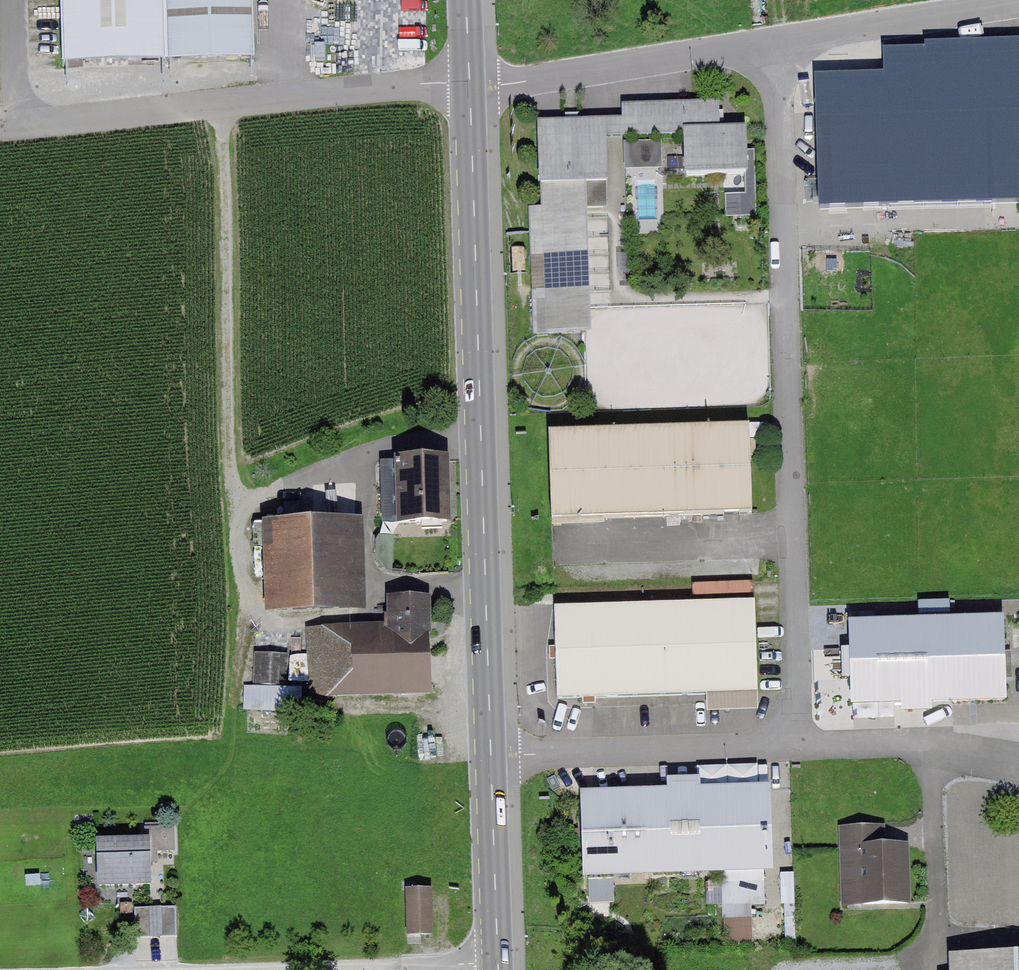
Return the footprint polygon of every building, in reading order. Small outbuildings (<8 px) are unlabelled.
[(243,0),(59,0),(60,60),(245,55),(243,0)] [(820,88),(824,212),(1018,206),(1018,53),(1018,49),(924,52),(925,59),(885,60),(886,86),(820,88)] [(621,122),(534,123),(535,185),(539,187),(539,206),(525,206),(526,259),(541,259),(542,291),(533,291),(534,334),(590,334),(587,187),(607,187),(606,139),(679,137),(680,183),(746,182),(745,128),(713,129),(713,106),(620,107),(621,122)] [(745,430),(543,435),(546,522),(747,517),(745,430)] [(446,457),(380,458),(382,528),(448,526),(446,457)] [(360,521),(260,524),(263,618),(363,614),(360,521)] [(385,632),(311,633),(312,701),(433,700),(431,594),(384,595),(385,632)] [(754,605),(552,611),(555,702),(756,696),(754,605)] [(1000,619),(842,624),(845,709),(1003,703),(1000,619)] [(663,793),(577,795),(579,882),(770,877),(767,790),(696,793),(696,782),(663,783),(663,793)] [(881,829),(838,830),(841,909),(908,907),(905,845),(882,846),(881,829)] [(143,840),(93,841),(95,898),(145,896),(143,840)] [(431,893),(403,893),(404,940),(432,939),(431,893)] [(137,903),(136,933),(178,934),(178,904),(137,903)] [(945,959),(946,969),(1018,969),(1018,957),(945,959)]
